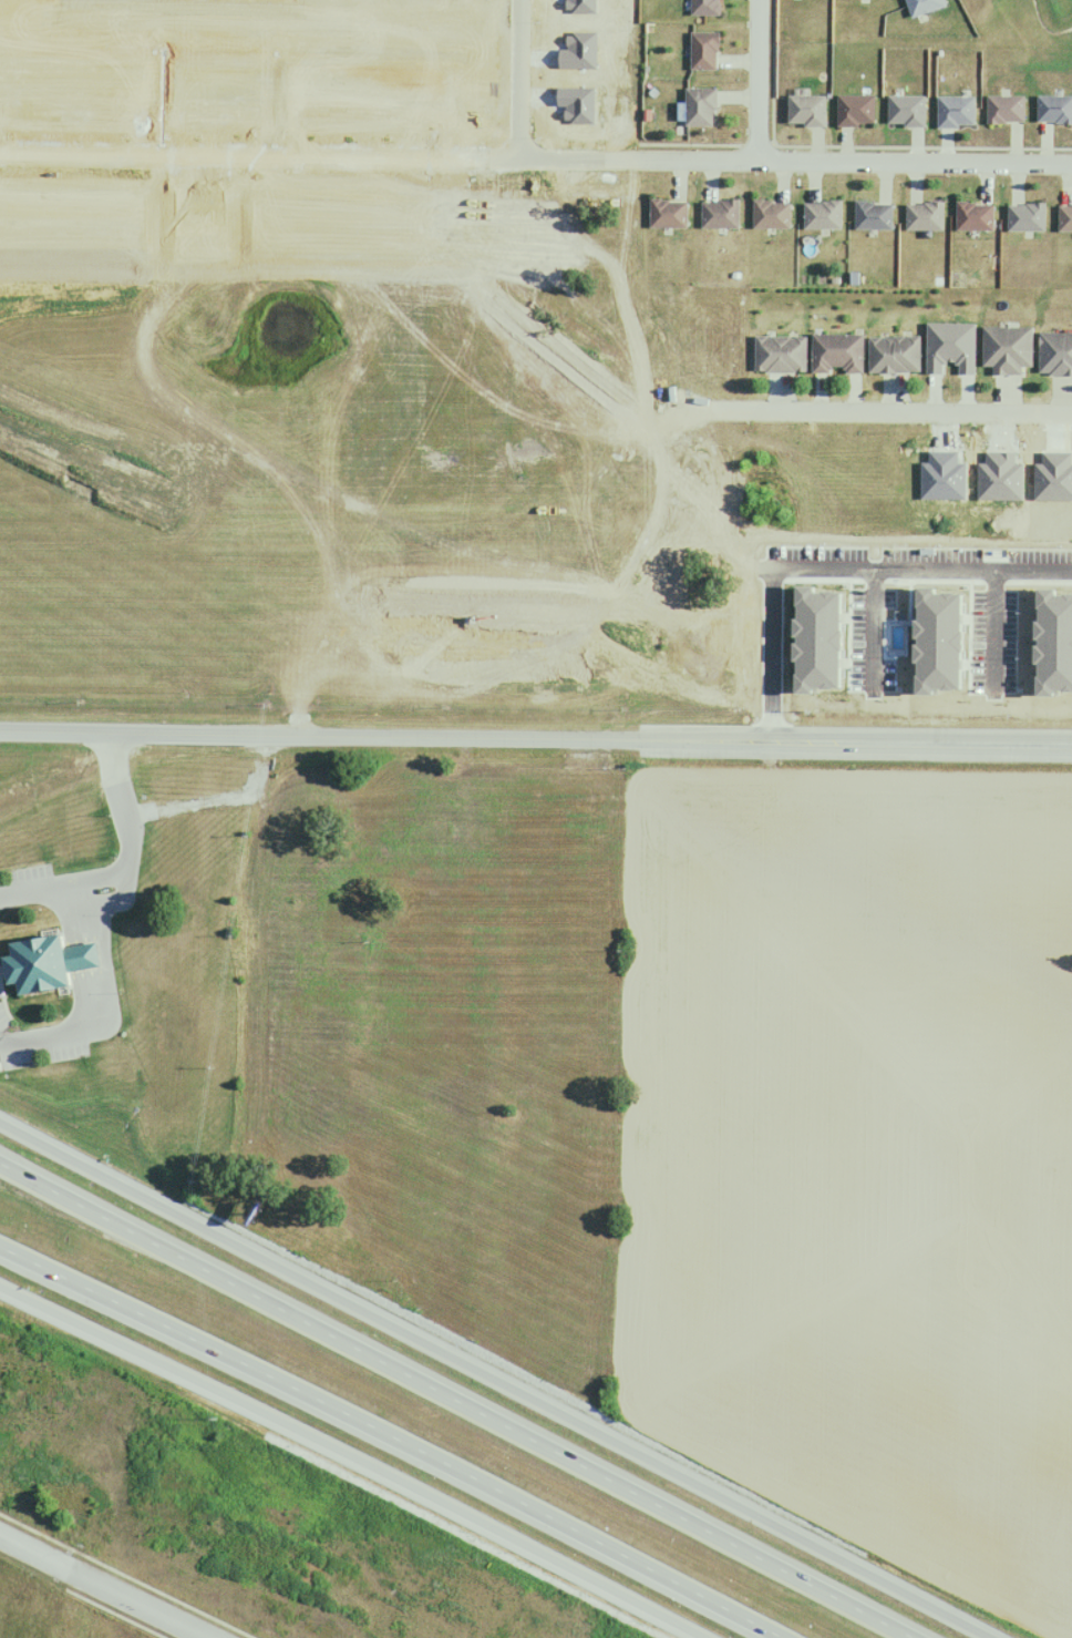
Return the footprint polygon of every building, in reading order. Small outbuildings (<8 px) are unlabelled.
[(718,0),(690,0),(690,16),(718,16),(718,0)] [(909,18),(945,7),(943,0),(904,0),(909,18)] [(690,33),(690,70),(717,70),(717,33),(690,33)] [(684,126),(715,126),(715,89),(684,89),(684,126)] [(787,96),(787,127),(825,127),(825,96),(787,96)] [(874,96),(836,96),(836,126),(874,126),(874,96)] [(924,96),(886,96),(886,128),(924,128),(924,96)] [(985,96),(985,124),(1023,124),(1023,96),(985,96)] [(1035,96),(1035,124),(1071,124),(1071,96),(1035,96)] [(936,128),(973,128),(973,98),(936,98),(936,128)] [(649,228),(687,228),(687,200),(649,200),(649,228)] [(738,229),(738,201),(701,201),(701,229),(738,229)] [(790,229),(790,201),(751,201),(751,229),(790,229)] [(841,230),(841,202),(803,202),(803,230),(841,230)] [(891,203),(854,203),(854,230),(891,230),(891,203)] [(904,231),(942,231),(942,203),(904,203),(904,231)] [(992,231),(992,203),(955,203),(955,231),(992,231)] [(1044,204),(1006,204),(1006,232),(1044,232),(1044,204)] [(1071,233),(1071,204),(1056,204),(1056,233),(1071,233)] [(1032,328),(981,328),(981,374),(1023,374),(1023,367),(1032,367),(1032,328)] [(1071,376),(1071,333),(1038,333),(1038,376),(1071,376)] [(811,335),(811,373),(862,374),(863,336),(811,335)] [(806,373),(806,337),(754,337),(754,373),(806,373)] [(868,373),(920,373),(920,337),(868,337),(868,373)] [(99,969),(95,942),(63,947),(61,935),(9,943),(11,956),(2,958),(6,986),(16,985),(17,997),(70,989),(68,973),(99,969)]
